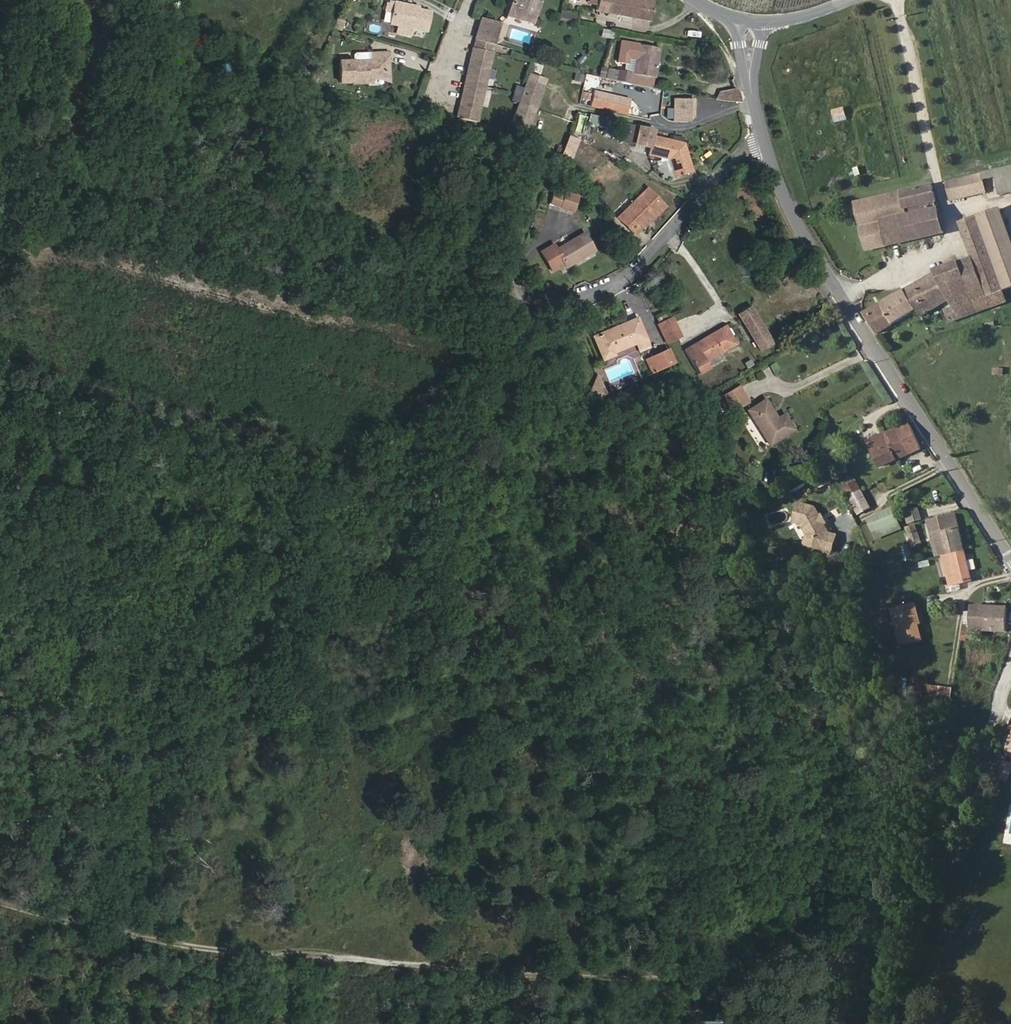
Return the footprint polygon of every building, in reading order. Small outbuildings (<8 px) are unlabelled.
[(520,5),(516,4),(516,7),(542,13),(546,0),(521,0),(520,5)] [(612,0),(602,0),(600,8),(599,13),(653,24),(657,4),(641,1),(638,0),(613,0),(612,0)] [(539,25),(542,13),(516,7),(513,18),(539,25)] [(401,14),(399,14),(394,18),(392,29),(401,30),(400,38),(413,40),(414,32),(429,35),(432,15),(414,12),(415,10),(402,8),(401,14)] [(566,13),(564,19),(572,21),(573,15),(566,13)] [(572,21),(584,23),(585,18),(573,15),(572,21)] [(484,44),(495,47),(500,27),(482,22),(476,42),(484,44)] [(602,30),(601,37),(610,38),(611,31),(602,30)] [(660,57),(661,48),(624,42),(623,51),(660,57)] [(488,83),(497,48),(495,47),(484,44),(477,43),(468,77),(488,83)] [(656,78),(660,57),(623,51),(621,62),(631,63),(632,58),(638,59),(635,73),(620,70),(618,81),(650,87),(652,77),(656,78)] [(369,69),(349,70),(350,93),(365,92),(365,88),(377,87),(385,81),(384,67),(389,67),(389,60),(368,61),(369,69)] [(369,69),(368,61),(349,62),(349,70),(369,69)] [(365,88),(365,92),(391,91),(389,67),(384,67),(385,81),(377,87),(365,88)] [(618,81),(620,70),(613,69),(612,71),(611,78),(611,80),(618,81)] [(338,94),(350,93),(349,70),(337,71),(338,94)] [(611,78),(612,71),(606,70),(604,77),(611,78)] [(539,88),(542,79),(525,73),(522,83),(539,88)] [(574,73),(572,83),(582,85),(585,75),(574,73)] [(479,117),(488,83),(468,77),(459,112),(479,117)] [(539,88),(522,83),(508,125),(524,131),(539,88)] [(582,91),(581,99),(589,101),(590,93),(582,91)] [(597,107),(634,115),(637,100),(600,92),(597,107)] [(688,122),(689,101),(674,100),(673,121),(688,122)] [(584,114),(582,123),(601,128),(603,118),(584,114)] [(655,144),(657,137),(658,131),(643,127),(639,140),(655,144)] [(652,155),(670,160),(674,161),(678,176),(695,172),(688,144),(657,137),(652,155)] [(573,159),(579,143),(567,139),(562,155),(573,159)] [(670,160),(675,177),(678,176),(674,161),(670,160)] [(983,177),(984,182),(996,179),(1001,203),(1010,201),(1010,171),(983,177)] [(985,188),(984,182),(983,177),(952,183),(954,194),(985,188)] [(933,188),(903,194),(908,217),(882,223),(887,247),(932,237),(928,216),(938,214),(933,188)] [(646,222),(662,206),(646,191),(618,220),(636,237),(649,225),(646,222)] [(882,223),(908,217),(903,194),(855,204),(866,252),(887,247),(882,223)] [(548,210),(559,213),(563,201),(552,198),(548,210)] [(578,204),(563,200),(563,201),(559,213),(558,214),(574,219),(578,204)] [(649,225),(664,209),(662,206),(646,222),(649,225)] [(1005,292),(1010,289),(1010,244),(999,213),(978,221),(1005,292)] [(943,235),(938,214),(928,216),(932,237),(943,235)] [(1005,292),(978,221),(969,224),(994,296),(1005,292)] [(936,272),(937,274),(932,277),(881,304),(894,325),(921,309),(916,299),(945,287),(960,319),(977,313),(974,303),(994,296),(969,224),(961,228),(974,260),(936,272)] [(582,240),(554,256),(551,252),(539,258),(550,278),(562,271),(564,274),(592,258),(582,240)] [(541,278),(538,273),(531,277),(534,282),(541,278)] [(943,314),(947,324),(960,319),(945,287),(916,299),(921,309),(924,316),(946,302),(950,311),(943,314)] [(1009,302),(1005,292),(994,296),(974,303),(977,313),(1009,302)] [(881,304),(863,314),(878,335),(894,325),(881,304)] [(761,327),(751,308),(740,315),(751,333),(761,327)] [(649,345),(638,316),(593,333),(603,360),(615,355),(612,351),(637,341),(640,349),(649,345)] [(660,329),(663,337),(675,330),(671,323),(660,329)] [(761,327),(751,333),(761,351),(772,345),(761,327)] [(737,346),(727,329),(686,352),(700,376),(710,370),(706,364),(737,346)] [(666,341),(678,336),(675,330),(663,337),(666,341)] [(668,347),(680,340),(678,336),(666,341),(668,345),(668,347)] [(668,347),(668,345),(651,351),(657,365),(674,358),(668,347)] [(653,367),(657,365),(651,351),(648,353),(653,367)] [(593,381),(585,396),(601,389),(594,373),(593,381)] [(741,408),(750,403),(741,389),(726,398),(733,408),(738,405),(741,408)] [(797,429),(787,414),(779,419),(767,401),(751,411),(773,445),(797,429)] [(910,455),(928,447),(916,424),(899,433),(910,455)] [(910,455),(899,433),(887,438),(897,461),(910,455)] [(880,469),(896,461),(897,461),(887,438),(886,436),(868,444),(880,469)] [(841,477),(844,485),(854,482),(851,474),(841,477)] [(856,484),(846,490),(849,498),(860,492),(856,484)] [(849,498),(859,515),(870,509),(860,492),(849,498)] [(833,533),(819,508),(804,503),(798,522),(806,524),(811,534),(820,537),(817,546),(836,552),(841,535),(833,533)] [(907,511),(912,524),(924,519),(918,507),(907,511)] [(853,510),(841,514),(839,508),(828,511),(833,530),(857,524),(853,510)] [(869,521),(878,539),(901,529),(893,510),(869,521)] [(928,522),(932,536),(935,536),(941,557),(942,557),(965,551),(956,514),(928,522)] [(907,529),(913,548),(921,545),(914,526),(907,529)] [(820,537),(811,534),(808,543),(817,546),(820,537)] [(910,545),(900,548),(905,563),(914,560),(910,545)] [(946,568),(949,578),(951,589),(962,586),(972,583),(965,551),(942,557),(946,568)] [(953,596),(964,593),(962,586),(951,589),(953,596)] [(903,647),(923,642),(917,614),(922,613),(919,605),(895,611),(903,647)] [(985,609),(973,608),(972,631),(984,632),(985,609)] [(995,632),(997,609),(985,609),(984,632),(995,632)] [(995,632),(1007,633),(1009,610),(997,609),(995,632)] [(925,688),(923,700),(953,704),(955,692),(925,688)] [(1010,770),(1010,765),(1002,762),(996,778),(1007,782),(1010,770)]
